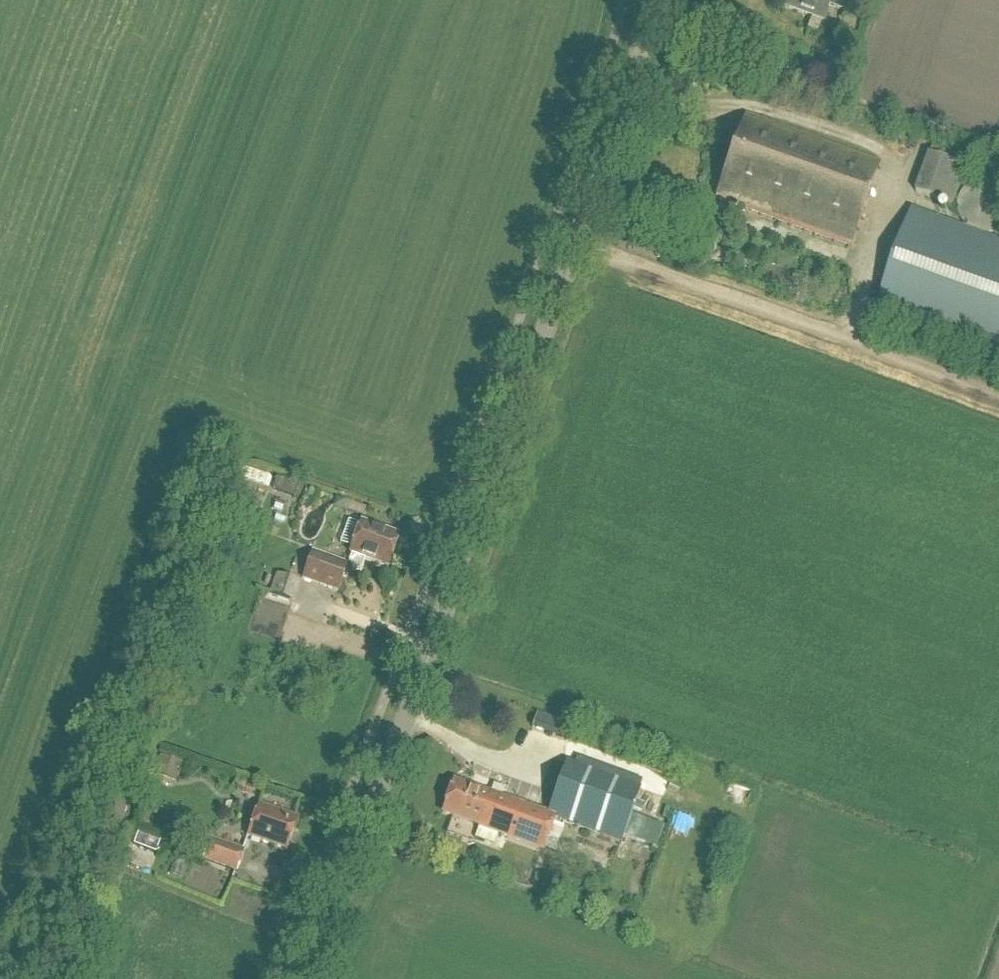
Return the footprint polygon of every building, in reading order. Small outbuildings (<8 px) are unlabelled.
[(851,0),(788,0),(784,10),(824,24),(830,7),(847,13),(851,0)] [(849,250),(880,165),(748,117),(717,202),(849,250)] [(956,210),(970,172),(931,158),(917,196),(956,210)] [(987,236),(991,236),(995,234),(998,233),(998,232),(998,186),(995,184),(991,183),(987,182),(983,182),(979,183),(975,184),(971,186),(968,188),(965,191),(963,194),(961,198),(959,201),(958,205),(958,209),(958,213),(959,217),(961,221),(963,224),(965,228),(968,230),(971,233),(975,234),(979,236),(983,236),(987,236)] [(903,212),(867,311),(998,359),(998,247),(903,212)] [(295,498),(300,485),(277,477),(273,490),(295,498)] [(246,492),(267,501),(271,491),(250,482),(246,492)] [(336,499),(332,508),(342,512),(346,503),(336,499)] [(363,518),(366,510),(352,505),(349,512),(363,518)] [(349,522),(340,546),(352,550),(350,555),(352,556),(349,562),(353,570),(361,572),(365,561),(389,569),(400,538),(361,524),(360,526),(349,522)] [(338,593),(348,564),(311,552),(301,580),(338,593)] [(293,603),(300,583),(276,575),(269,594),(293,603)] [(176,782),(182,765),(161,757),(155,774),(176,782)] [(622,845),(641,790),(567,764),(548,816),(491,795),(491,797),(454,783),(443,815),(479,828),(479,830),(543,853),(555,821),(622,845)] [(286,853),(298,821),(259,807),(247,839),(286,853)] [(654,826),(632,818),(625,839),(647,846),(654,826)] [(156,855),(160,844),(139,836),(135,847),(156,855)] [(237,873),(245,850),(211,837),(202,860),(237,873)]
